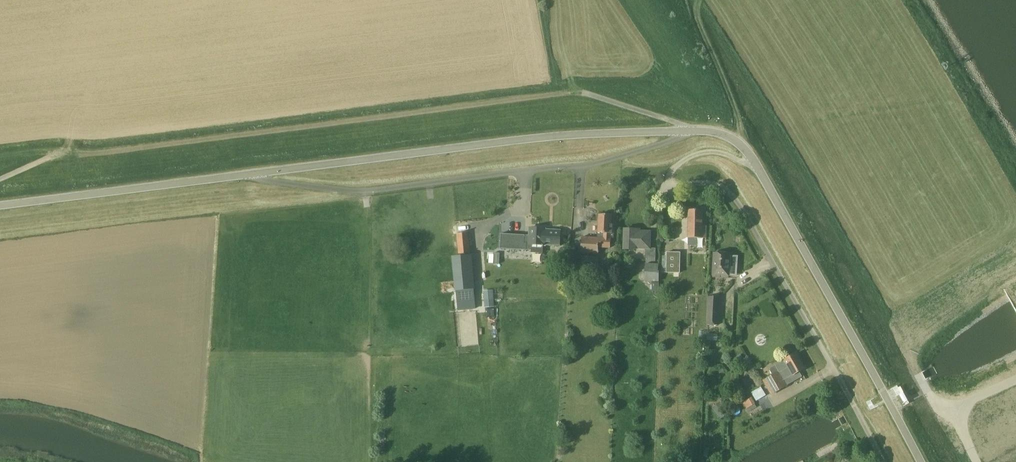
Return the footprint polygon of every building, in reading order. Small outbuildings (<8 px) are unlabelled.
[(688,238),(706,238),(706,226),(703,226),(703,210),(689,210),(688,238)] [(614,234),(615,224),(612,224),(612,215),(599,214),(598,233),(604,233),(604,238),(582,237),(581,253),(598,254),(598,248),(611,248),(611,239),(613,239),(614,234)] [(559,245),(560,231),(549,231),(545,231),(545,229),(530,228),(529,237),(525,237),(525,235),(501,234),(500,249),(530,251),(530,250),(532,250),(531,253),(542,253),(542,251),(543,251),(543,246),(546,247),(546,245),(559,245)] [(656,248),(651,248),(651,231),(640,231),(640,229),(624,229),(624,249),(636,249),(636,248),(646,249),(646,261),(656,261),(656,248)] [(663,229),(663,239),(675,239),(674,229),(663,229)] [(475,289),(472,254),(470,254),(469,233),(457,234),(459,255),(453,256),(456,291),(475,289)] [(667,273),(680,273),(680,253),(667,253),(667,273)] [(730,254),(714,253),(713,276),(713,277),(735,278),(736,268),(729,267),(730,254)] [(574,278),(582,279),(597,280),(598,275),(598,274),(599,257),(582,256),(582,267),(576,267),(577,257),(571,257),(570,267),(569,278),(574,278)] [(644,281),(659,282),(659,271),(658,271),(659,264),(645,264),(644,281)] [(493,290),(484,291),(485,300),(493,300),(493,290)] [(720,308),(708,307),(707,325),(719,326),(720,308)] [(780,372),(764,381),(772,394),(787,385),(784,380),(804,369),(796,354),(776,365),(780,372)] [(903,393),(899,395),(903,403),(906,401),(907,401),(903,393)] [(750,407),(756,404),(752,397),(746,401),(750,407)] [(713,407),(721,418),(728,412),(720,402),(713,407)]
